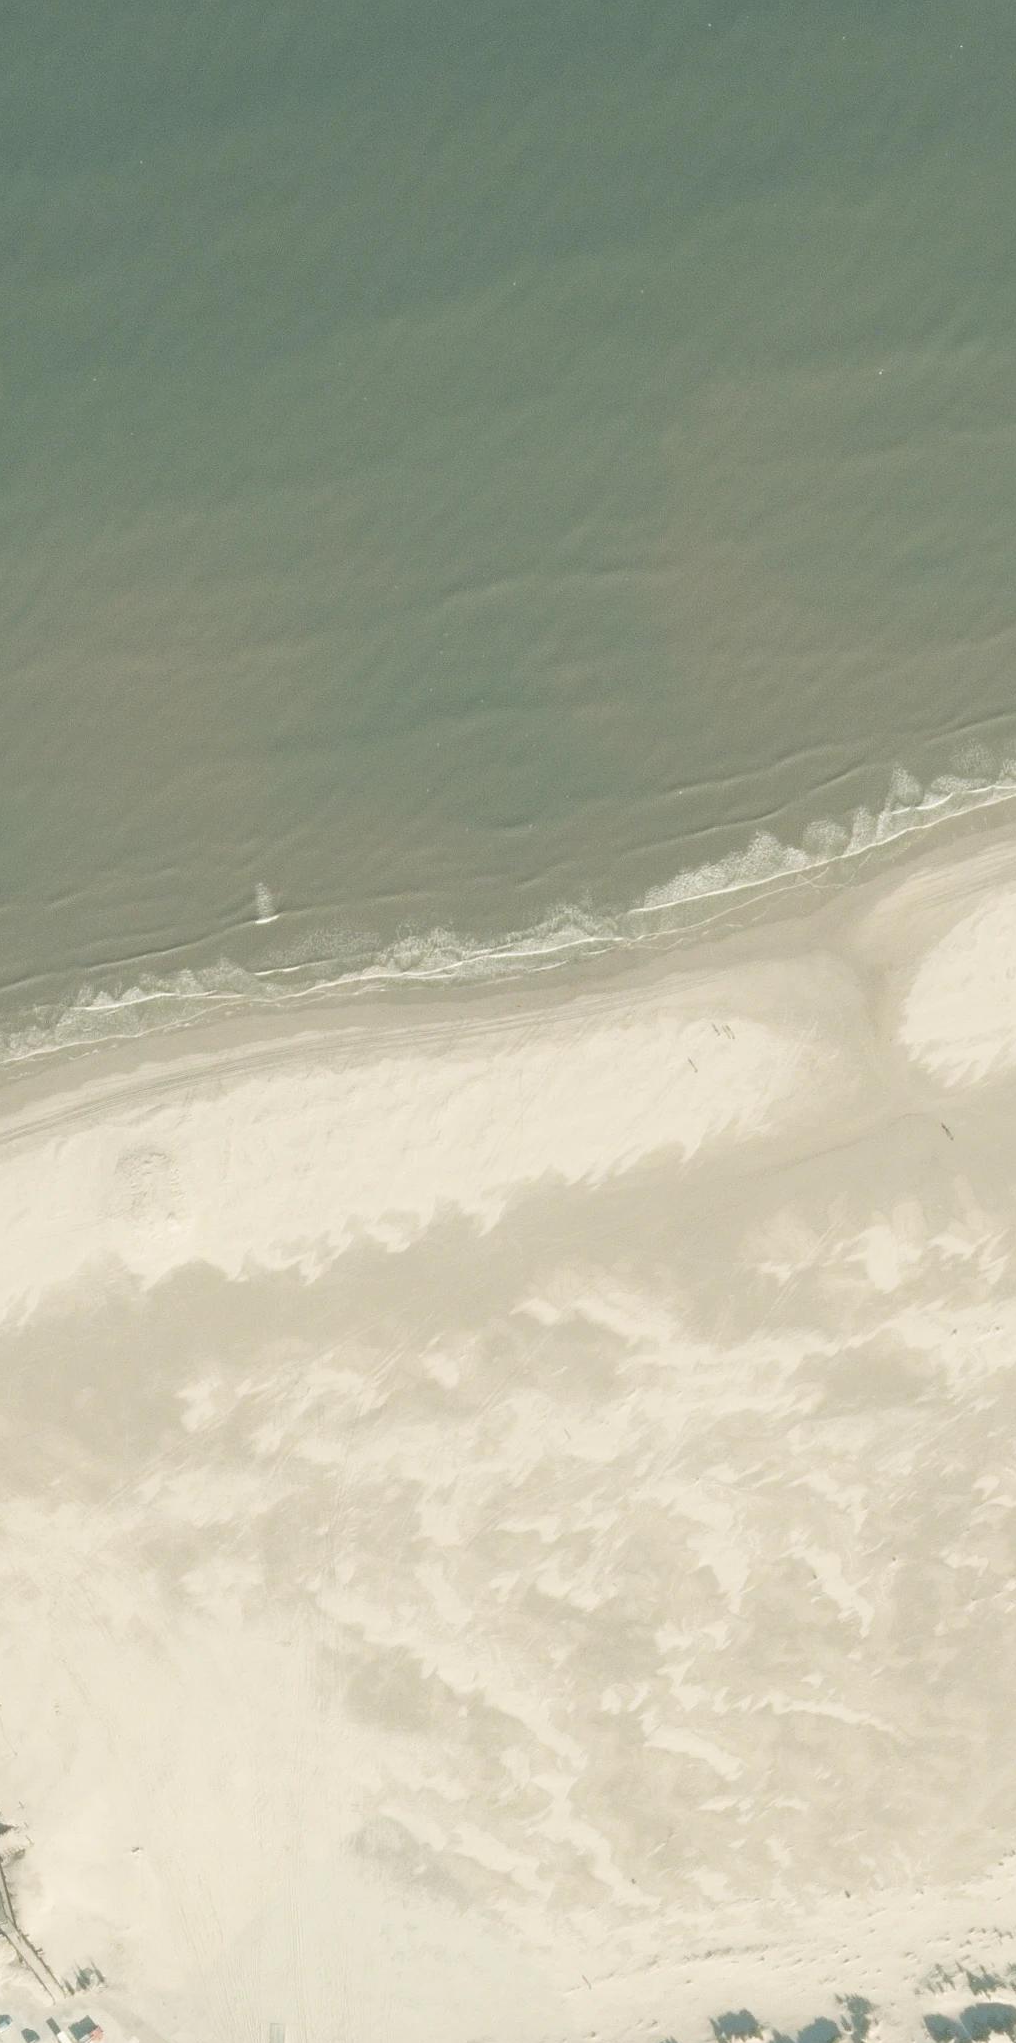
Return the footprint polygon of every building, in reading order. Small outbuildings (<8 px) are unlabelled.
[(7,1917),(0,1918),(0,1937),(11,1934),(20,1932),(0,1857),(0,1888),(7,1917)]
